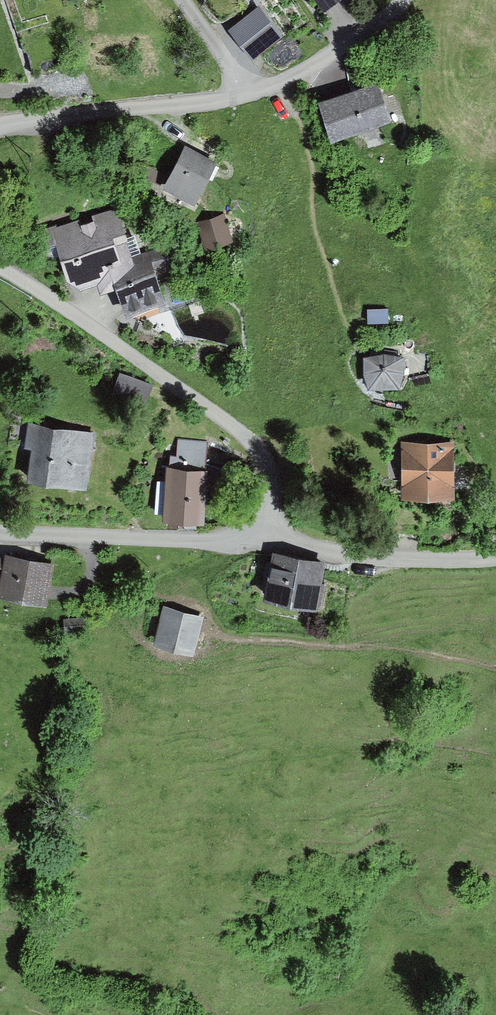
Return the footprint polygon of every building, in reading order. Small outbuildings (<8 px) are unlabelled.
[(323,11),(339,0),(316,0),(323,11)] [(281,37),(257,8),(229,31),(253,60),(281,37)] [(378,76),(318,95),(331,135),(391,116),(378,76)] [(217,157),(183,140),(164,178),(198,195),(217,157)] [(223,212),(200,220),(210,248),(233,240),(223,212)] [(118,214),(65,230),(82,287),(124,275),(135,271),(132,260),(118,214)] [(135,271),(124,275),(136,318),(175,305),(159,272),(177,267),(170,249),(132,260),(135,271)] [(387,309),(368,310),(368,324),(387,323),(387,309)] [(382,354),(364,358),(363,375),(368,390),(399,389),(404,374),(403,358),(382,354)] [(158,385),(122,375),(118,391),(154,401),(158,385)] [(95,430),(33,425),(31,447),(42,448),(39,481),(91,485),(95,430)] [(176,455),(165,454),(162,519),(206,521),(210,439),(177,437),(176,455)] [(453,447),(401,447),(401,496),(453,496),(453,447)] [(2,552),(0,568),(0,592),(44,598),(49,558),(14,553),(2,552)] [(321,606),(325,565),(271,559),(266,599),(321,606)] [(201,619),(161,612),(155,646),(195,653),(201,619)]
